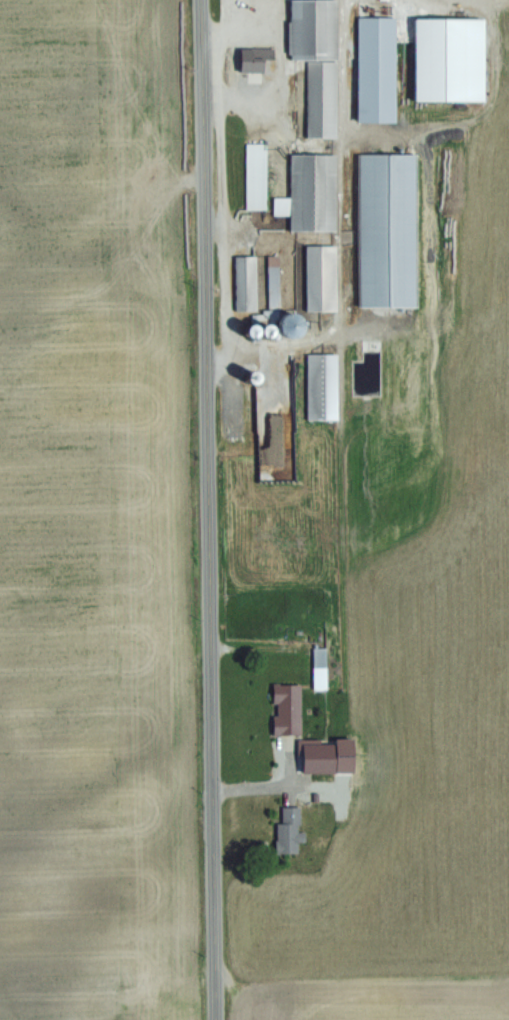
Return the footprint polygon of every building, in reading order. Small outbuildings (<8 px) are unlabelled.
[(293,60),(311,60),(311,137),(342,138),(342,0),(293,0),(293,60)] [(401,15),(358,16),(359,93),(362,93),(362,122),(402,121),(401,15)] [(280,83),(280,47),(231,47),(231,83),(280,83)] [(248,210),(270,210),(270,142),(248,142),(248,210)] [(341,232),(341,153),(294,153),(294,232),(341,232)] [(421,307),(420,153),(362,154),(363,308),(421,307)] [(292,198),(277,198),(277,215),(292,215),(292,198)] [(311,312),(343,312),(343,245),(311,245),(311,312)] [(262,311),(261,256),(239,256),(240,311),(262,311)] [(313,353),(313,420),(344,420),(344,353),(313,353)] [(311,646),(312,688),(329,688),(329,646),(311,646)] [(273,735),(273,714),(278,714),(278,703),(273,703),(273,683),(304,683),(304,735),(273,735)] [(303,772),(303,756),(300,756),(299,739),(323,739),(323,745),(338,745),(338,771),(303,772)] [(312,792),(312,802),(321,802),(321,792),(312,792)] [(282,805),(282,820),(276,820),(277,854),(299,853),(299,841),(303,841),(303,830),(299,830),(299,805),(282,805)]
